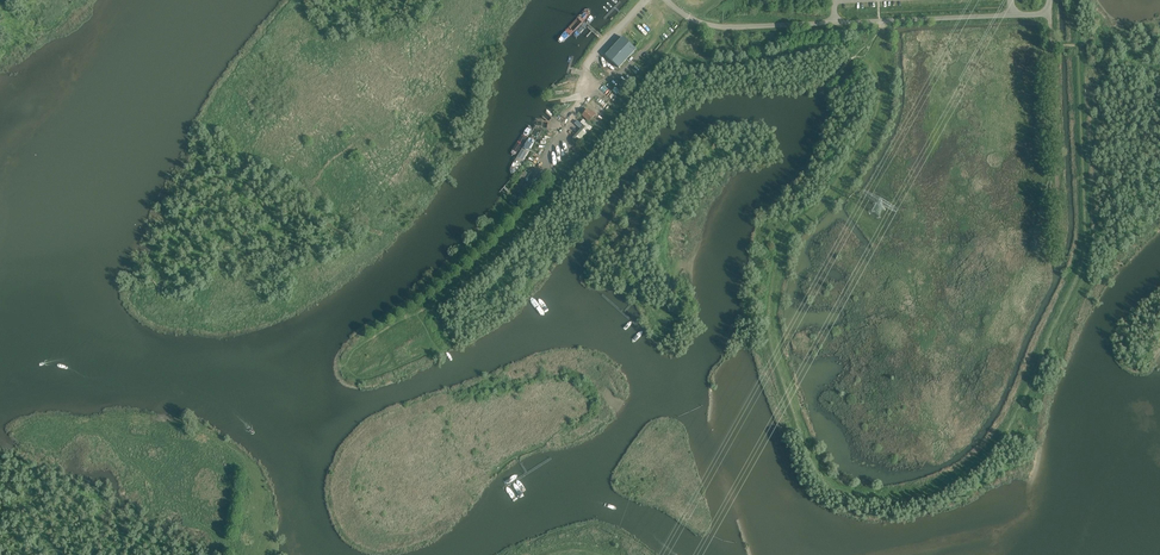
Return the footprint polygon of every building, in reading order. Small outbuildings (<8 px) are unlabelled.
[(606,56),(619,68),(636,49),(623,37),(606,56)] [(596,114),(591,110),(590,111),(588,109),(582,115),(590,122),(596,114)] [(584,125),(573,138),(579,143),(589,130),(584,125)]
